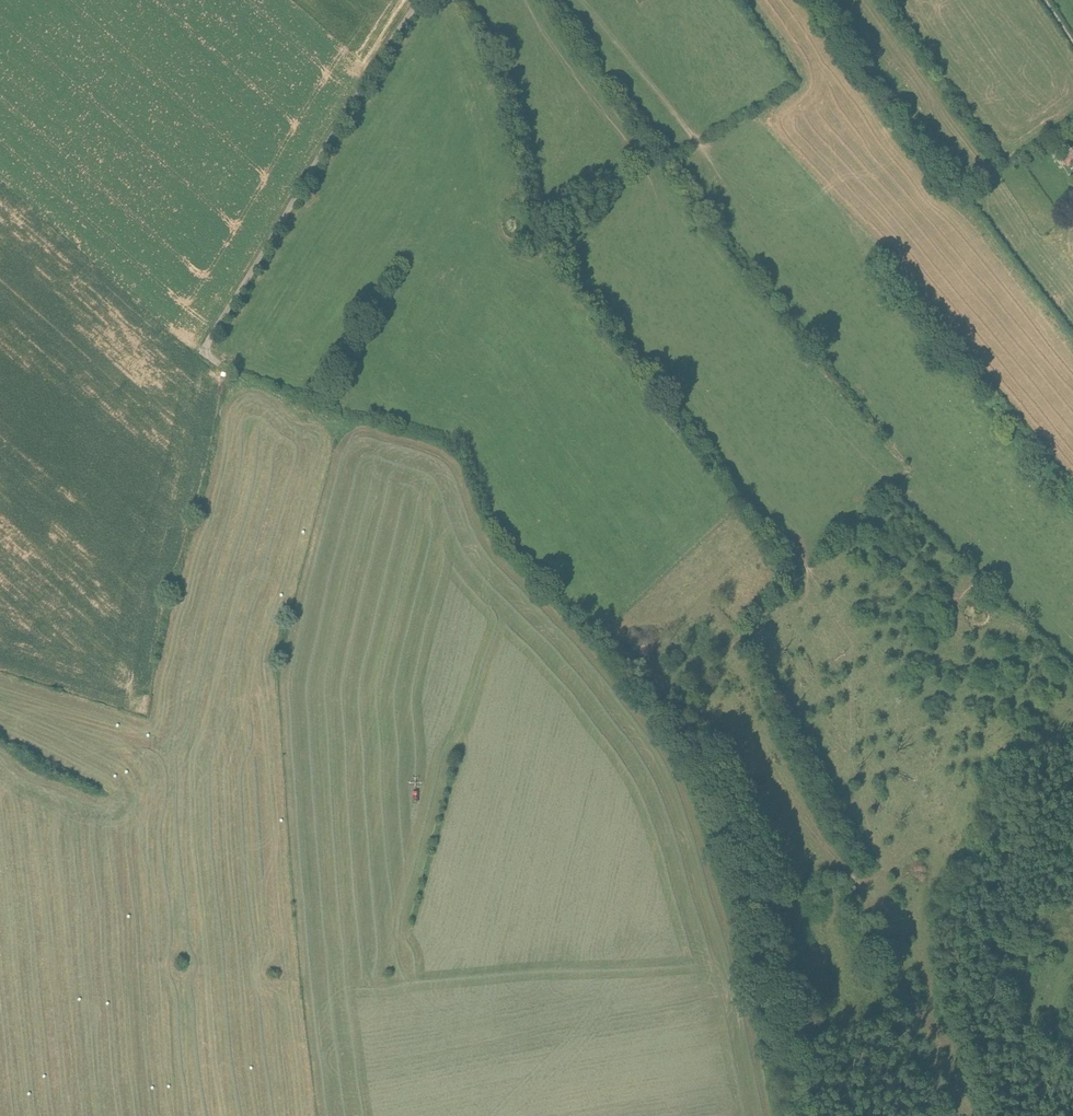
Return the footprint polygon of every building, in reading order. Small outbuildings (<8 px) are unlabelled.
[(1066,154),(1062,158),(1068,166),(1072,163),(1072,149),(1066,154)]
